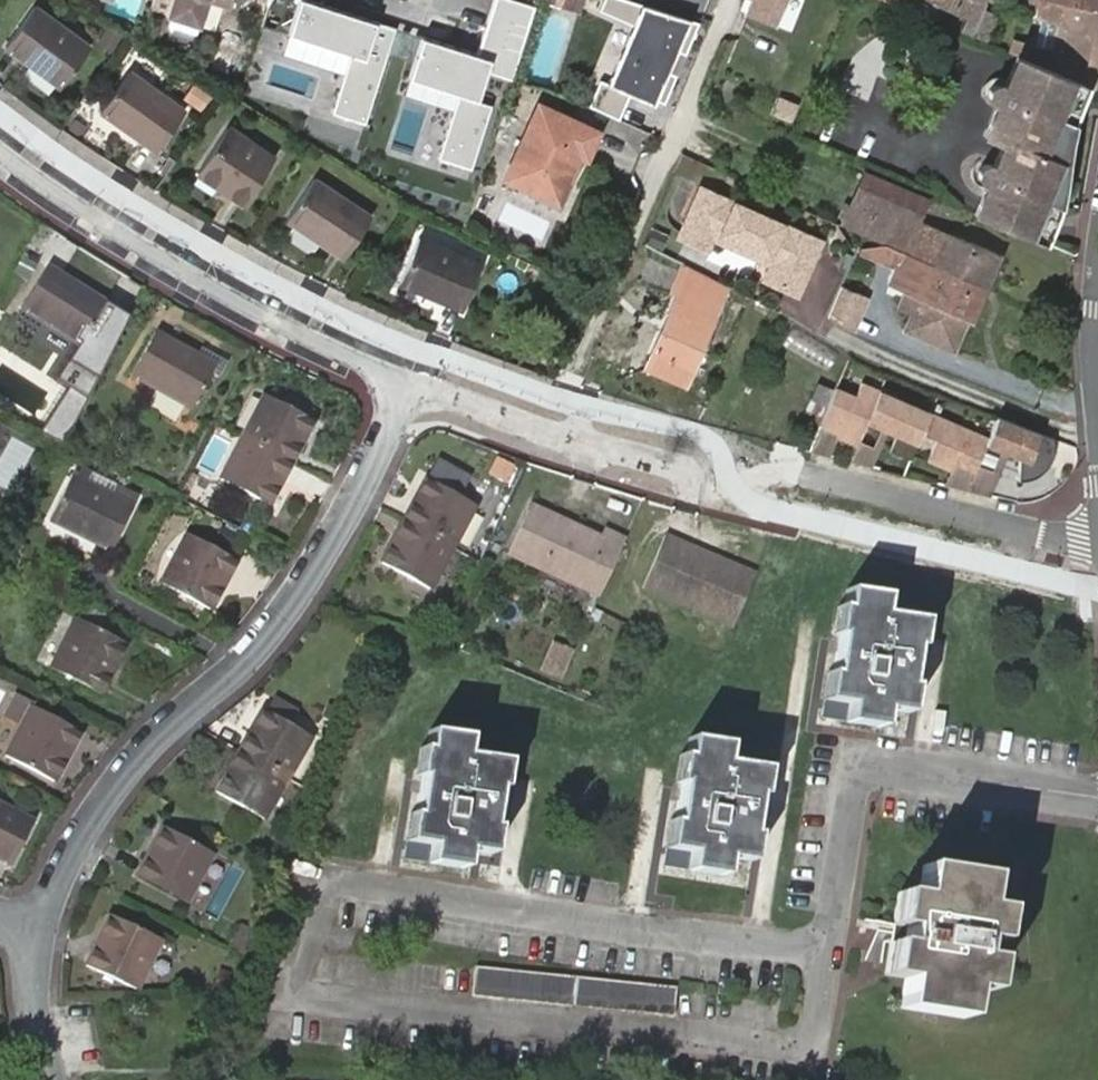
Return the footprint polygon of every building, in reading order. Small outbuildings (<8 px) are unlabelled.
[(149,10),(165,15),(164,18),(169,19),(197,29),(206,0),(153,0),(149,10)] [(261,26),(354,56),(334,116),(369,127),(401,30),(311,0),(270,0),(261,26)] [(514,0),(497,0),(481,53),(423,35),(408,81),(460,97),(439,161),(482,174),(503,107),(481,100),(489,72),(512,80),(536,7),(514,0)] [(581,2),(576,0),(552,0),(579,8),(581,2)] [(629,0),(603,0),(598,11),(633,24),(609,83),(599,79),(587,106),(618,119),(628,94),(654,105),(655,99),(664,103),(676,76),(667,72),(678,51),(685,54),(699,22),(629,0)] [(783,0),(749,0),(753,2),(748,17),(772,27),(783,0)] [(887,5),(937,25),(944,12),(949,0),(889,0),(887,5)] [(944,12),(966,21),(975,0),(949,0),(944,12)] [(984,11),(988,0),(975,0),(966,21),(976,27),(984,11)] [(1082,86),(1096,92),(1097,81),(1097,13),(1039,0),(1008,0),(1007,7),(1034,14),(1034,22),(1039,24),(1035,45),(1010,40),(1007,55),(1014,58),(1082,86)] [(1097,13),(1097,0),(1039,0),(1097,13)] [(87,48),(33,8),(3,47),(58,89),(87,48)] [(976,27),(972,36),(986,41),(996,16),(984,11),(976,27)] [(193,42),(197,29),(169,19),(165,30),(167,34),(193,42)] [(983,181),(970,212),(1036,240),(1060,182),(1082,86),(1014,58),(1001,89),(997,88),(994,88),(990,90),(987,93),(987,96),(987,100),(988,103),(990,105),(993,106),(980,136),(999,146),(990,164),(987,163),(984,163),(981,164),(978,166),(976,172),(977,174),(978,178),(983,181)] [(184,113),(126,73),(98,113),(155,154),(184,113)] [(180,98),(197,110),(209,94),(193,81),(180,98)] [(594,132),(539,107),(504,180),(554,204),(576,156),(582,159),(594,132)] [(272,160),(226,129),(194,175),(240,207),(272,160)] [(862,174),(840,225),(885,245),(984,288),(996,259),(943,235),(952,212),(862,174)] [(746,196),(705,178),(683,226),(711,239),(729,232),(764,247),(770,265),(763,280),(796,295),(825,232),(779,211),(777,216),(744,201),(746,196)] [(370,221),(312,181),(283,221),(342,262),(370,221)] [(481,267),(418,240),(397,285),(461,313),(481,267)] [(984,288),(885,245),(863,248),(861,255),(896,271),(889,284),(907,290),(900,310),(914,315),(905,334),(956,353),(984,288)] [(684,386),(729,287),(684,265),(671,294),(676,297),(645,369),(684,386)] [(76,348),(104,305),(46,267),(17,311),(76,348)] [(866,299),(838,287),(825,318),(851,334),(866,299)] [(212,368),(197,359),(152,335),(129,379),(188,411),(209,371),(212,368)] [(202,349),(197,359),(212,368),(209,371),(217,376),(225,361),(202,349)] [(65,386),(40,430),(59,440),(84,397),(65,386)] [(836,390),(822,423),(839,431),(859,436),(860,434),(866,422),(878,394),(861,386),(854,398),(836,390)] [(900,403),(878,394),(866,422),(892,434),(886,450),(912,457),(918,442),(889,429),(900,403)] [(263,397),(239,440),(290,466),(313,424),(263,397)] [(930,416),(900,403),(889,429),(918,442),(921,436),(930,416)] [(964,430),(930,416),(921,436),(935,441),(932,448),(954,458),(964,430)] [(995,418),(986,440),(985,443),(1020,458),(1016,481),(1024,482),(1031,481),(1037,480),(1046,474),(1050,469),(1055,464),(1056,453),(1056,447),(1057,443),(995,418)] [(822,423),(810,450),(828,455),(839,431),(822,423)] [(954,458),(932,448),(927,461),(953,467),(957,460),(975,468),(976,465),(985,443),(986,440),(964,430),(954,458)] [(839,431),(828,455),(848,461),(859,436),(839,431)] [(879,442),(860,434),(859,436),(848,461),(869,466),(879,442)] [(290,466),(239,440),(216,481),(266,508),(290,466)] [(504,480),(512,462),(493,454),(485,472),(504,480)] [(957,460),(953,467),(946,487),(965,492),(975,468),(957,460)] [(997,474),(976,465),(975,468),(965,492),(987,498),(997,474)] [(453,498),(462,482),(431,467),(423,484),(453,498)] [(132,511),(70,478),(46,522),(109,554),(132,511)] [(424,484),(402,526),(453,552),(456,544),(464,548),(479,520),(470,516),(474,509),(424,484)] [(565,526),(568,520),(531,503),(528,510),(565,526)] [(608,575),(625,539),(603,529),(601,534),(568,520),(565,526),(528,510),(507,557),(579,589),(589,567),(608,575)] [(453,552),(402,526),(381,568),(430,593),(453,552)] [(208,613),(234,563),(185,537),(159,588),(208,613)] [(755,577),(665,538),(642,591),(732,630),(755,577)] [(579,589),(598,598),(608,575),(589,567),(579,589)] [(885,600),(846,593),(843,611),(839,610),(835,637),(839,637),(833,676),(829,675),(825,701),(848,706),(845,724),(881,729),(884,712),(908,715),(912,688),(907,688),(914,651),(918,652),(922,623),(881,616),(885,600)] [(123,647),(74,620),(48,670),(97,697),(123,647)] [(539,672),(558,680),(571,654),(551,645),(539,672)] [(79,734),(30,708),(4,758),(53,785),(79,734)] [(261,711),(237,753),(286,782),(311,739),(261,711)] [(467,740),(429,735),(426,751),(421,750),(417,777),(422,779),(416,818),(411,819),(408,843),(432,847),(429,865),(464,870),(467,853),(491,856),(495,829),(491,828),(496,790),(501,789),(505,763),(465,756),(467,740)] [(761,798),(766,770),(724,764),(727,746),(689,742),(686,758),(680,757),(676,785),(681,786),(674,824),(670,824),(666,850),(692,854),(689,872),(723,877),(726,859),(751,863),(755,837),(750,837),(756,797),(761,798)] [(286,782),(237,753),(213,794),(263,823),(286,782)] [(0,807),(0,864),(10,869),(33,825),(0,807)] [(212,853),(161,829),(137,880),(187,904),(212,853)] [(986,879),(923,869),(918,899),(899,895),(893,928),(905,930),(901,948),(890,946),(885,978),(905,981),(900,1010),(964,1020),(968,992),(988,994),(993,962),(977,960),(980,943),(996,945),(1001,911),(981,909),(986,879)] [(159,941),(110,919),(87,969),(137,991),(159,941)] [(245,950),(254,928),(241,923),(233,945),(245,950)] [(676,988),(476,965),(473,993),(673,1014),(676,988)]
